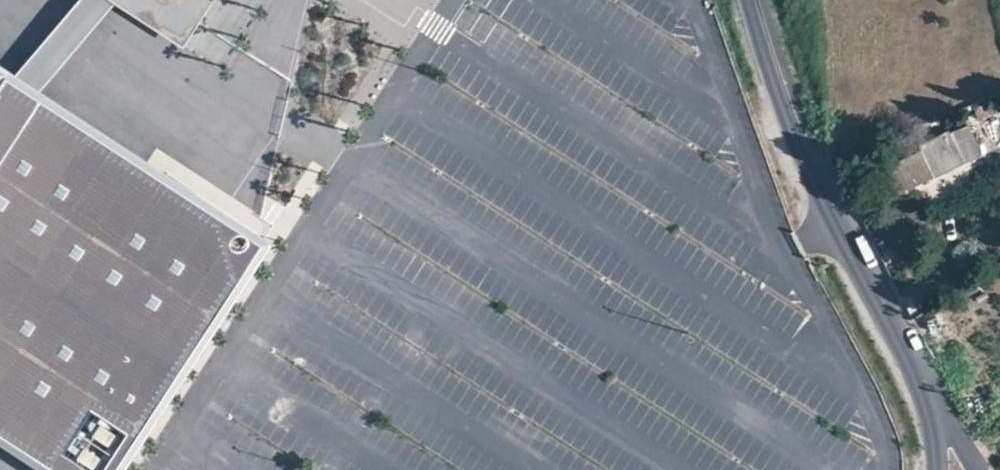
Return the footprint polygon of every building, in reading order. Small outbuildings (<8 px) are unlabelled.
[(196,33),(216,0),(143,0),(196,33)] [(54,469),(122,469),(274,241),(16,77),(8,86),(0,81),(0,436),(54,469)] [(967,101),(972,116),(994,108),(988,93),(967,101)] [(966,124),(962,115),(951,119),(955,128),(966,124)] [(915,138),(920,146),(868,170),(881,198),(978,153),(966,124),(955,128),(949,131),(943,124),(915,138)]
